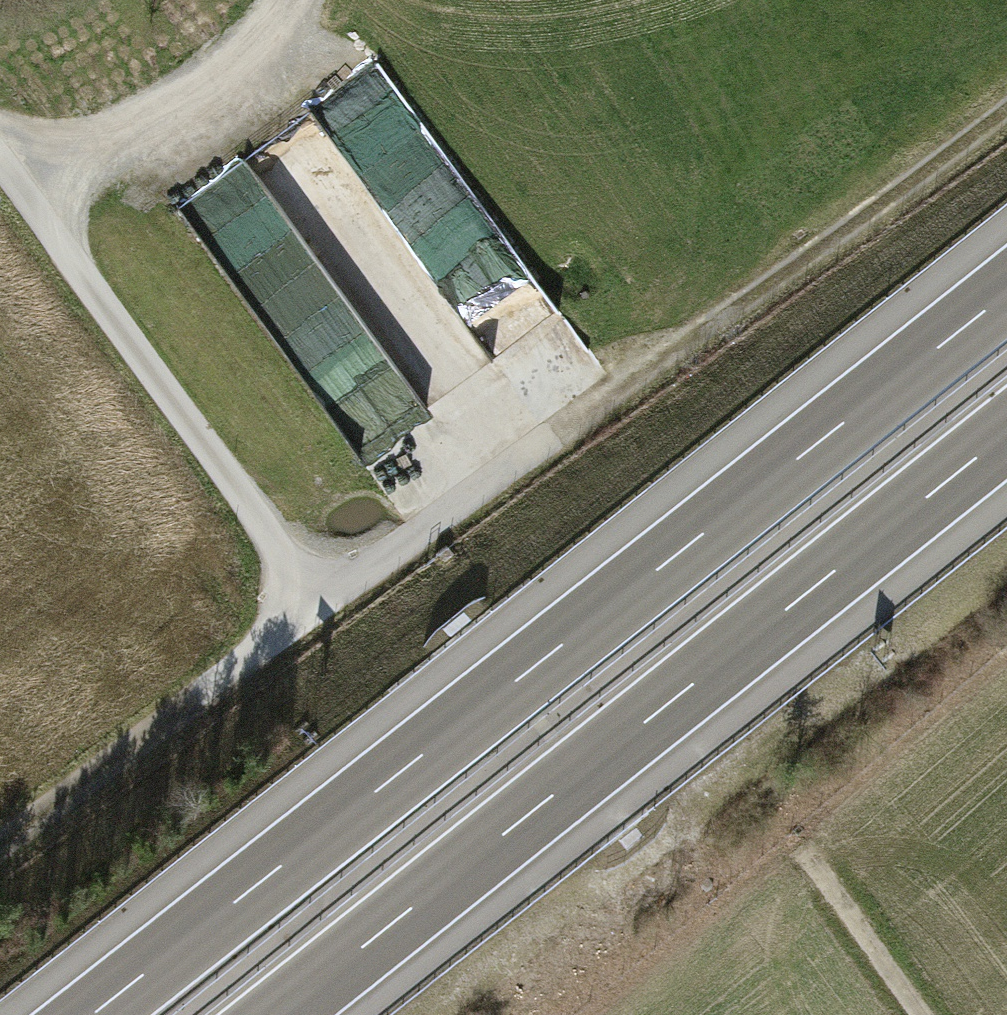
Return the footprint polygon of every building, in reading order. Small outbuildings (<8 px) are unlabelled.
[(255,160),(194,200),(299,359),(323,343),(323,342),(364,315),(426,410),(498,363),(396,209),(351,238),(320,191),(289,212),(255,160)] [(347,374),(374,434),(421,413),(394,353),(347,374)]
